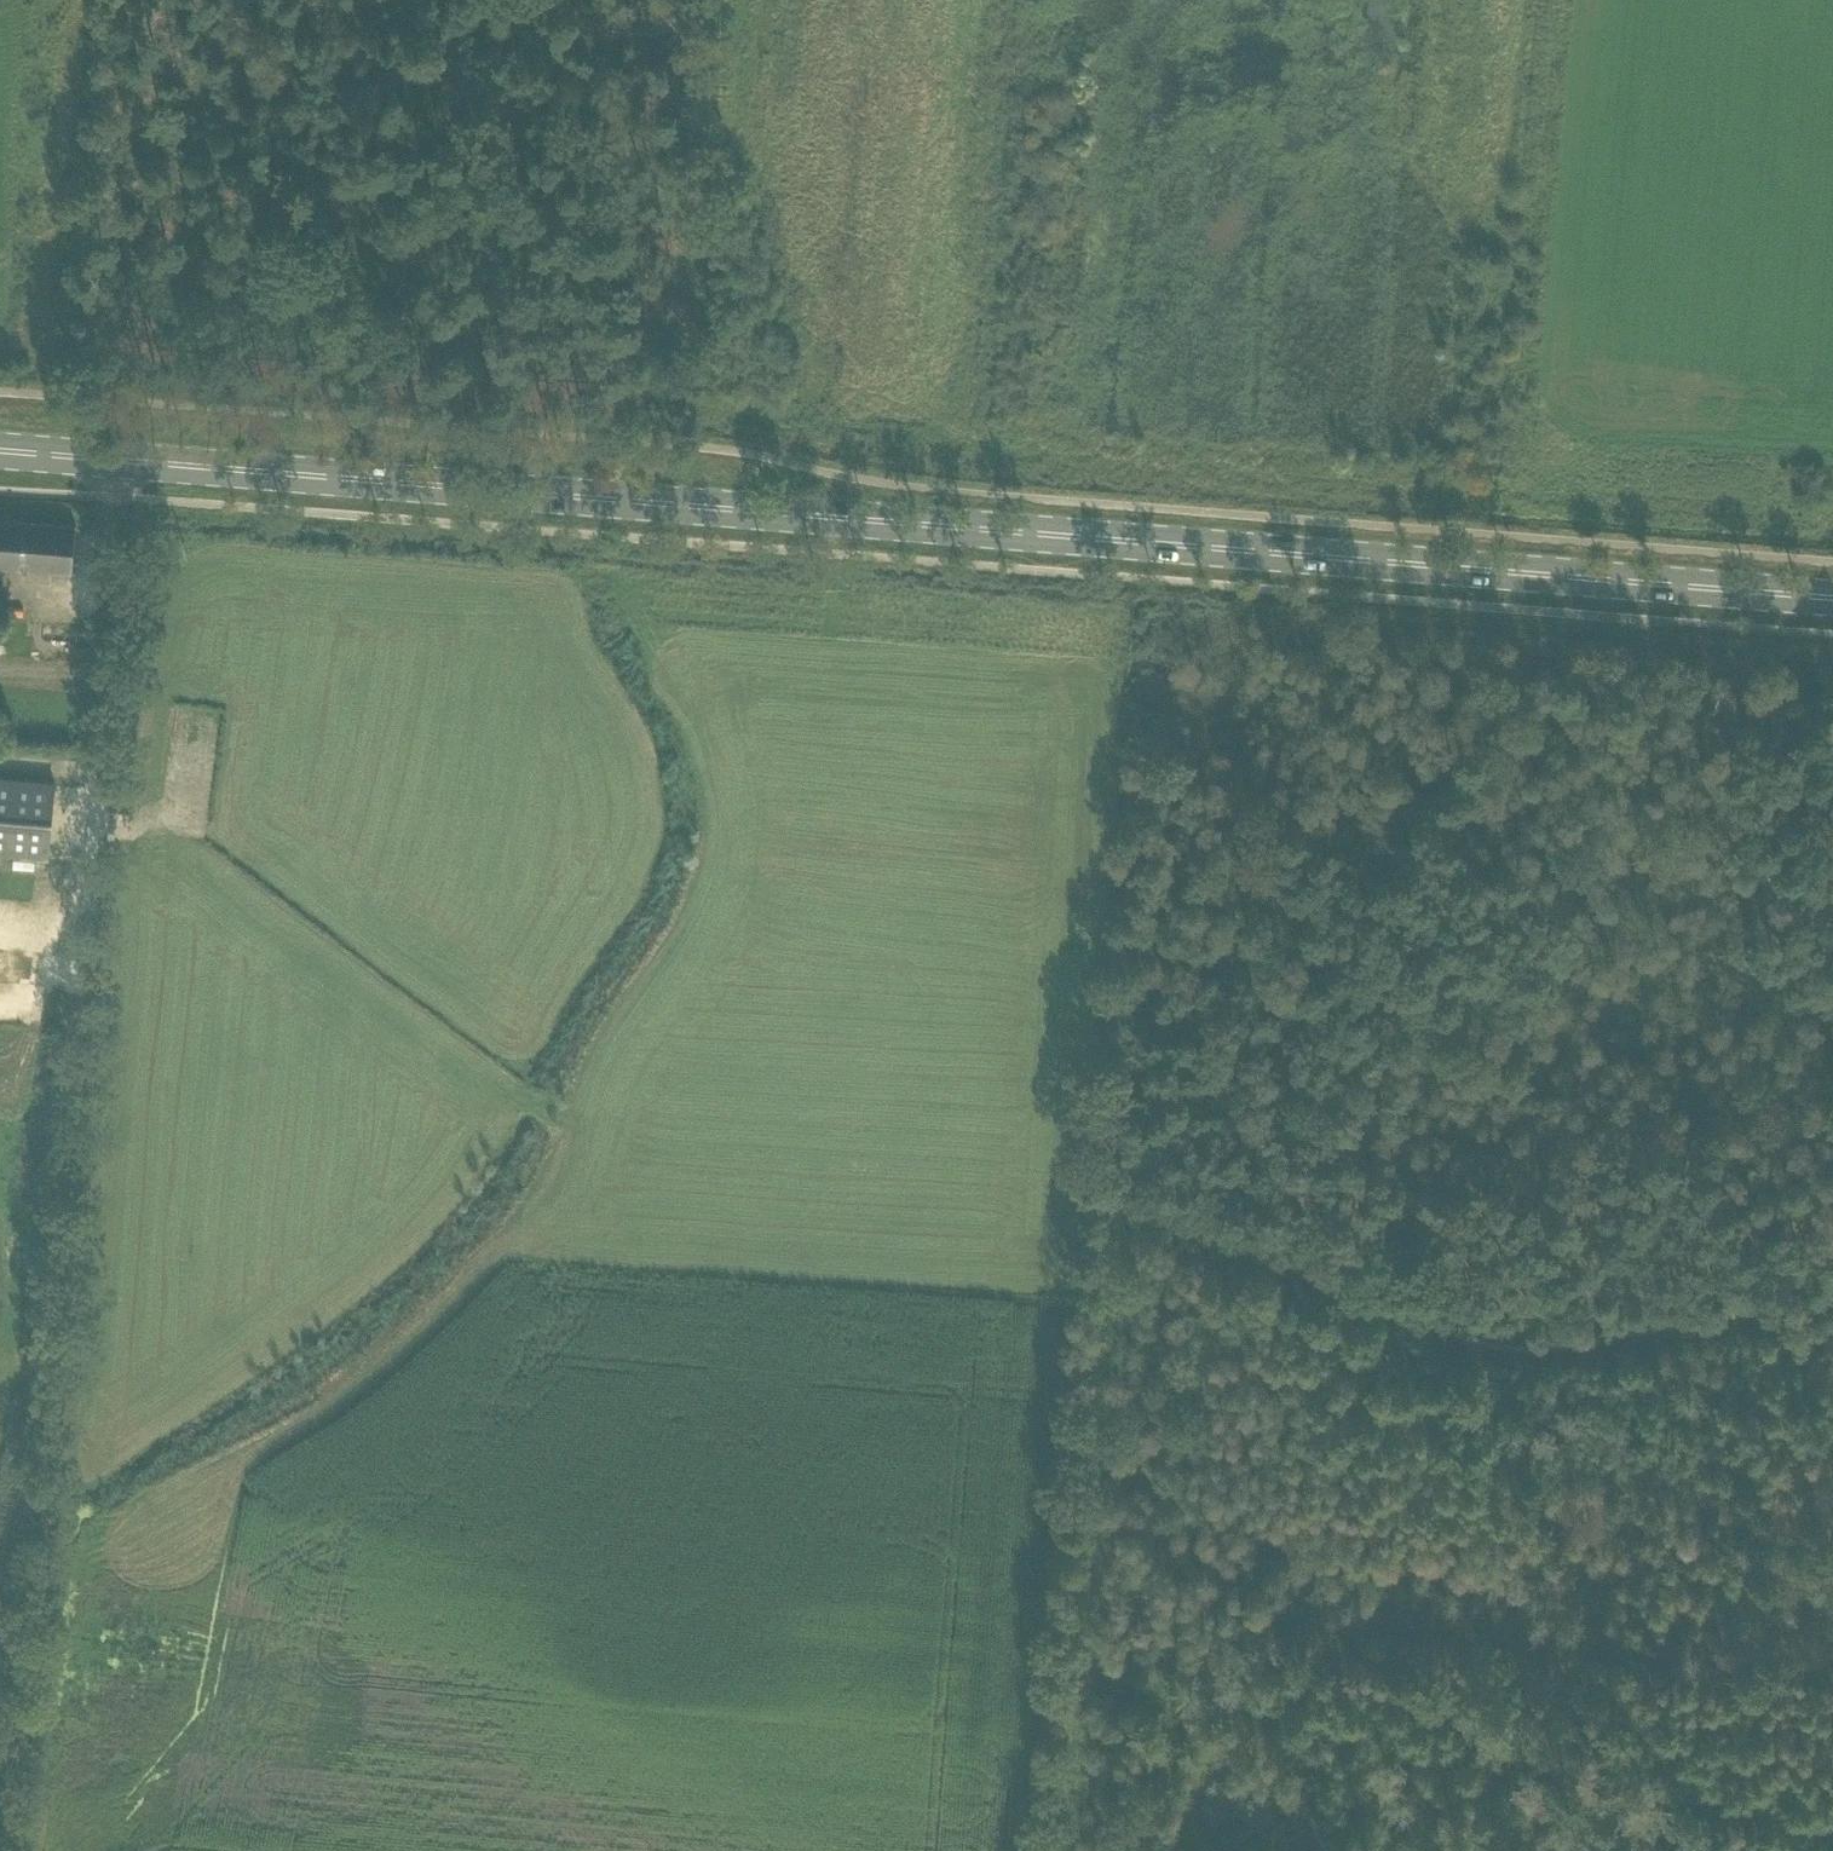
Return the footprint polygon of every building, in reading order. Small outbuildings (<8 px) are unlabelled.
[(72,573),(76,525),(0,519),(0,567),(72,573)] [(49,855),(54,780),(0,777),(0,852),(49,855)]
